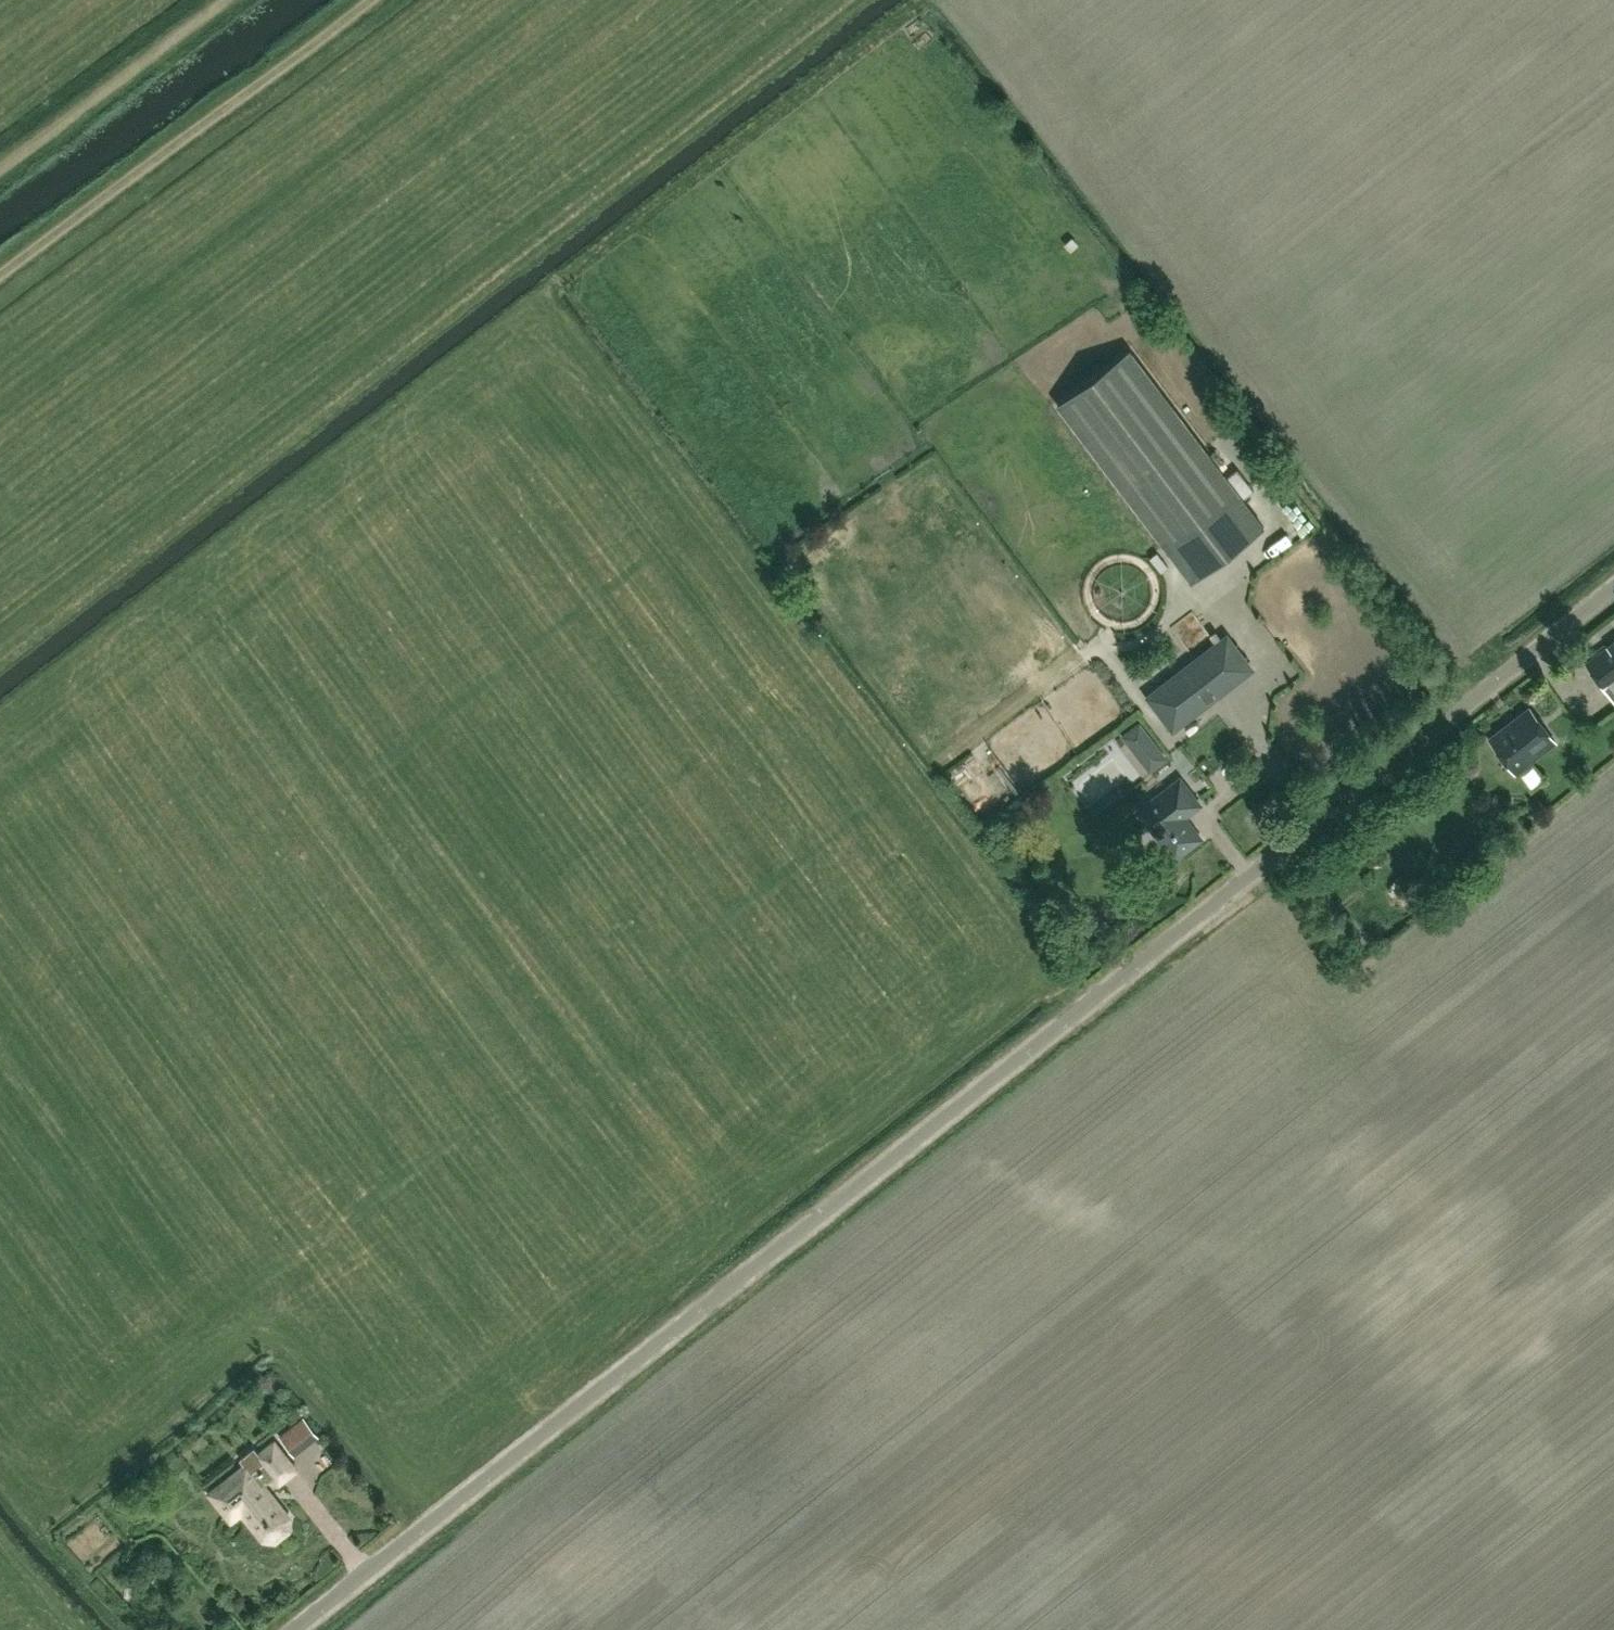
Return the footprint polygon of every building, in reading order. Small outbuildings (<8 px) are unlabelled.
[(1191,582),(1264,526),(1129,351),(1056,406),(1191,582)] [(1173,730),(1252,669),(1227,636),(1148,697),(1173,730)] [(1613,683),(1613,653),(1610,647),(1587,664),(1605,689),(1613,683)] [(1515,772),(1554,742),(1530,710),(1491,740),(1515,772)] [(1139,722),(1122,736),(1151,773),(1169,760),(1139,722)] [(1078,774),(1101,807),(1147,775),(1124,742),(1078,774)] [(1181,853),(1194,844),(1196,832),(1189,823),(1185,823),(1186,809),(1197,801),(1180,779),(1139,812),(1150,826),(1156,827),(1161,833),(1165,834),(1163,843),(1170,852),(1181,853)] [(1003,785),(984,797),(993,810),(1011,798),(1003,785)] [(306,1444),(317,1435),(305,1420),(293,1429),(306,1444)] [(265,1489),(253,1472),(265,1463),(279,1481),(294,1469),(274,1444),(261,1454),(255,1447),(240,1459),(245,1466),(211,1493),(231,1519),(241,1511),(263,1538),(275,1540),(288,1530),(289,1518),(282,1509),(273,1508),(264,1498),(265,1489)]
